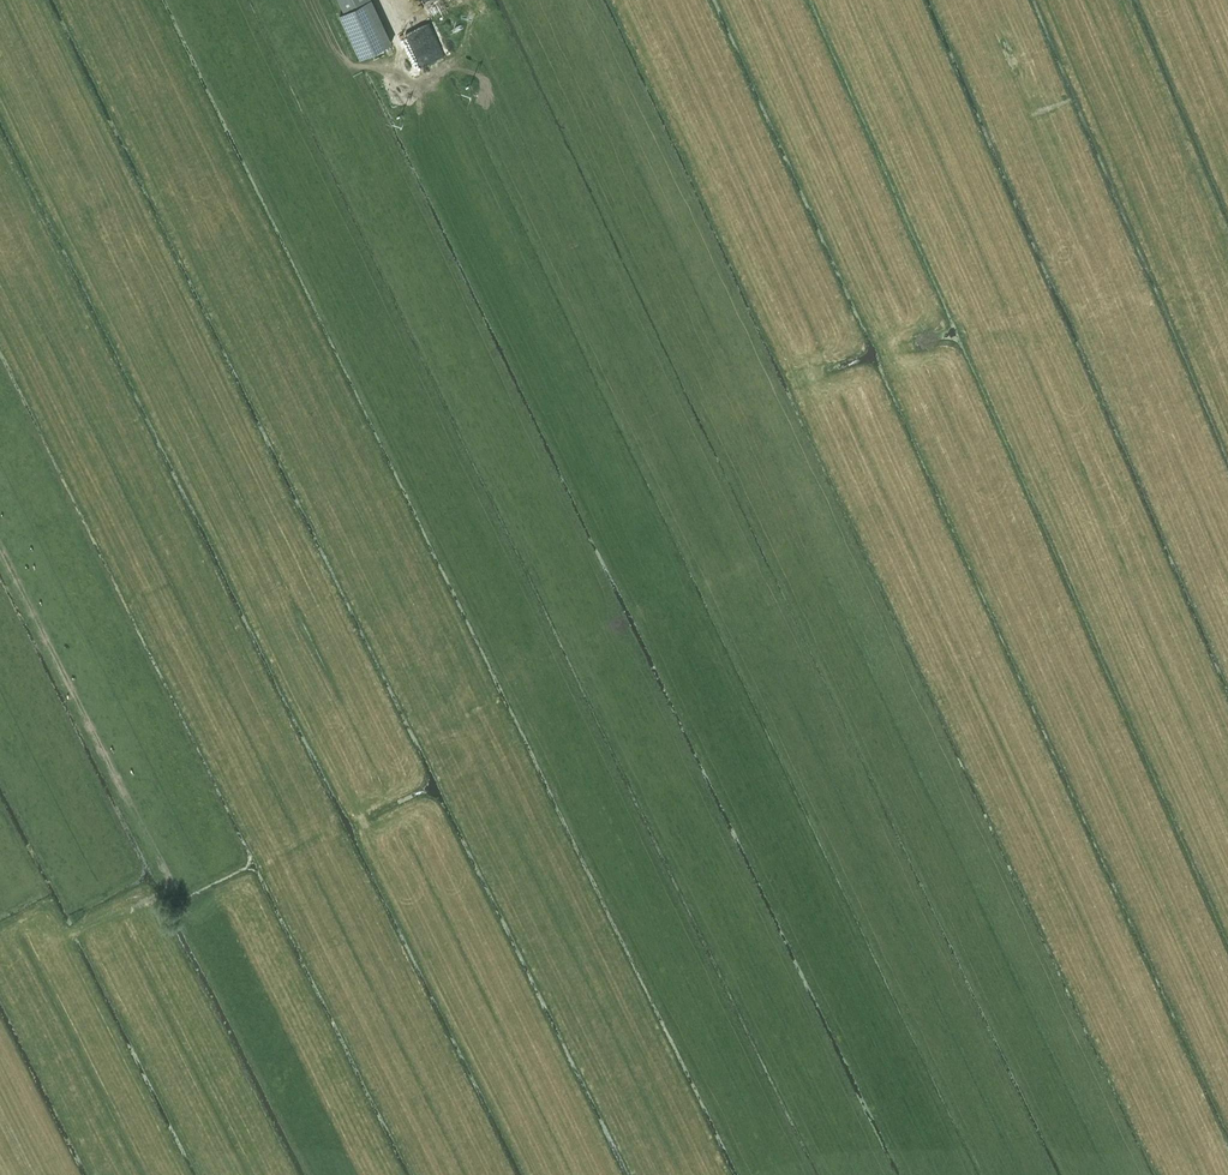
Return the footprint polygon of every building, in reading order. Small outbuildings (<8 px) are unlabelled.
[(371,0),(370,0),(342,13),(363,58),(393,45),(371,0)]
